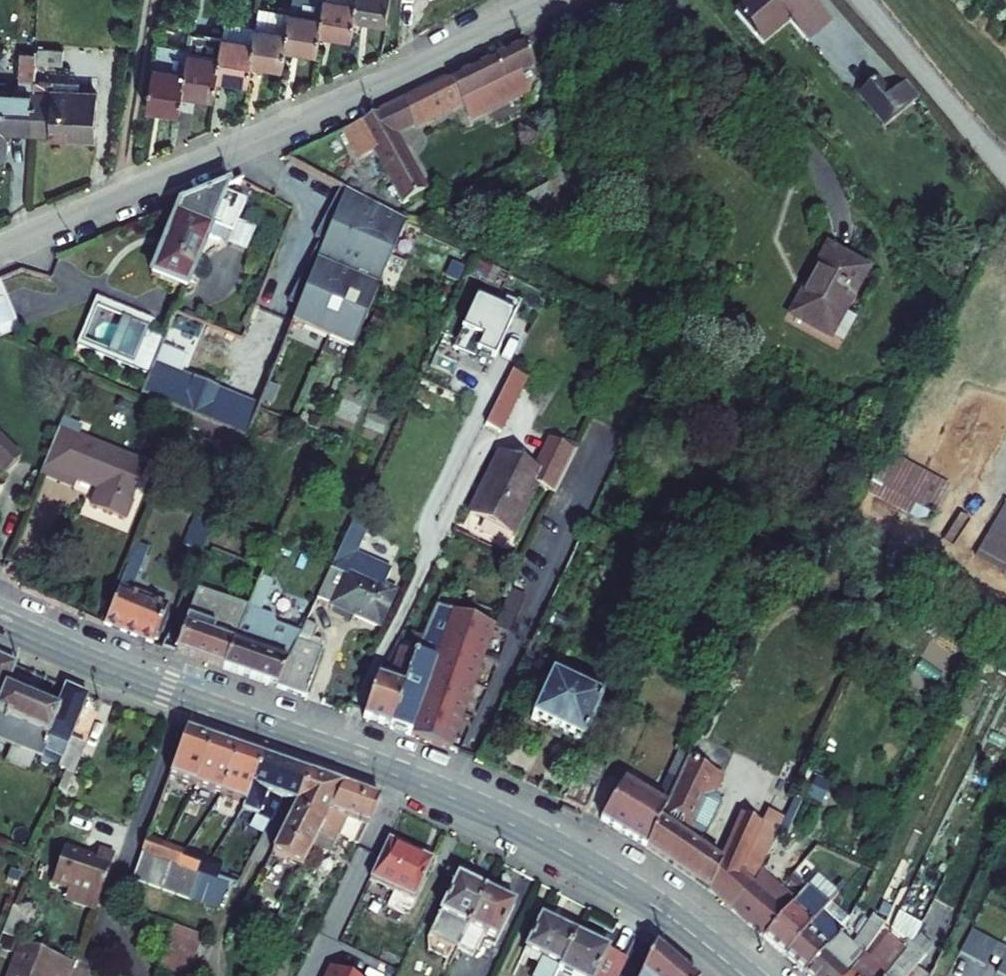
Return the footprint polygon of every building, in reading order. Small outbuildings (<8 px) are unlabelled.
[(317,52),(320,33),(325,0),(293,0),(291,14),(286,47),(317,52)] [(352,37),(355,18),(358,0),(325,0),(320,33),(352,37)] [(391,0),(358,0),(355,18),(387,22),(391,0)] [(727,4),(753,35),(778,16),(796,36),(820,15),(808,0),(732,0),(727,4)] [(286,47),(291,14),(260,9),(257,28),(252,62),(283,67),(286,47)] [(252,62),(257,28),(226,23),(223,39),(217,77),(248,82),(252,62)] [(223,39),(193,34),(191,50),(189,49),(183,92),(214,97),(217,77),(223,39)] [(183,92),(189,49),(157,44),(148,107),(180,112),(183,92)] [(526,75),(513,48),(336,137),(351,163),(365,157),(400,212),(421,199),(393,142),(452,112),(461,125),(503,99),(499,89),(526,75)] [(64,51),(39,49),(38,63),(63,65),(64,51)] [(33,132),(35,54),(21,53),(19,93),(0,92),(0,161),(2,161),(6,157),(7,131),(33,132)] [(865,77),(846,90),(874,123),(907,95),(892,78),(878,90),(865,77)] [(53,82),(35,81),(33,132),(51,133),(51,136),(96,138),(97,93),(79,92),(53,91),(53,82)] [(79,92),(80,83),(53,82),(53,91),(79,92)] [(142,274),(144,285),(179,297),(202,236),(224,242),(238,206),(217,201),(218,192),(172,213),(169,225),(160,226),(156,235),(160,243),(155,262),(146,264),(142,274)] [(295,301),(286,328),(348,351),(397,230),(340,197),(332,218),(325,216),(311,241),(318,246),(307,273),(300,270),(286,297),(295,301)] [(806,268),(774,338),(813,353),(845,289),(806,268)] [(21,330),(0,282),(0,339),(21,330)] [(69,344),(150,376),(162,347),(163,345),(144,338),(150,323),(87,298),(69,344)] [(501,309),(476,298),(453,350),(475,359),(478,353),(495,360),(520,305),(506,298),(501,309)] [(202,332),(206,324),(177,312),(173,321),(202,332)] [(150,376),(143,395),(194,417),(209,423),(246,438),(259,408),(179,374),(186,357),(162,347),(150,376)] [(67,372),(61,370),(57,373),(58,379),(63,381),(68,378),(67,372)] [(511,371),(478,424),(496,430),(520,378),(511,371)] [(685,409),(703,418),(709,405),(692,396),(685,409)] [(271,412),(275,403),(265,399),(261,408),(271,412)] [(308,427),(318,431),(321,422),(312,418),(308,427)] [(202,439),(239,455),(246,438),(209,423),(204,434),(202,439)] [(54,435),(30,490),(62,503),(69,488),(89,496),(80,512),(113,523),(138,469),(54,435)] [(495,453),(463,513),(507,534),(532,488),(550,494),(569,452),(542,440),(526,469),(495,453)] [(16,463),(0,447),(0,476),(16,463)] [(951,486),(887,453),(864,494),(916,522),(925,522),(934,517),(951,486)] [(974,559),(1005,577),(1005,504),(974,559)] [(215,517),(197,511),(184,546),(201,553),(215,517)] [(349,518),(310,601),(372,626),(385,591),(375,585),(382,567),(347,553),(361,521),(349,518)] [(245,562),(264,571),(271,553),(252,545),(245,562)] [(135,570),(120,566),(97,626),(146,648),(161,611),(146,605),(151,592),(131,582),(135,570)] [(240,612),(192,593),(166,655),(297,699),(314,643),(306,639),(310,628),(300,624),(292,635),(268,625),(266,618),(254,613),(265,581),(253,578),(240,612)] [(373,679),(356,718),(443,750),(487,626),(429,607),(414,645),(397,639),(382,681),(373,679)] [(544,680),(523,722),(573,746),(596,705),(544,680)] [(61,775),(50,800),(59,803),(77,753),(64,747),(82,703),(61,693),(50,712),(0,692),(0,747),(61,775)] [(168,778),(195,788),(212,740),(185,731),(168,778)] [(679,752),(690,757),(697,742),(682,735),(676,750),(679,752)] [(212,740),(195,788),(220,796),(237,749),(212,740)] [(220,796),(245,805),(262,758),(237,749),(220,796)] [(690,757),(679,752),(667,777),(668,778),(678,782),(689,759),(690,757)] [(243,811),(266,819),(276,799),(281,801),(296,770),(262,758),(245,805),(243,811)] [(689,759),(678,782),(647,848),(697,883),(709,855),(691,842),(695,834),(699,836),(706,833),(721,802),(719,796),(715,794),(724,777),(689,759)] [(596,764),(584,789),(594,793),(605,769),(596,764)] [(281,801),(295,806),(310,775),(296,770),(281,801)] [(272,854),(302,869),(312,848),(342,786),(310,775),(295,806),(272,854)] [(656,802),(623,782),(601,820),(647,848),(678,782),(668,778),(656,802)] [(829,785),(816,778),(807,796),(821,803),(829,785)] [(564,800),(572,783),(568,781),(560,798),(564,800)] [(564,800),(564,801),(585,812),(594,793),(584,789),(572,783),(564,800)] [(312,848),(331,854),(339,836),(346,820),(367,827),(372,815),(380,799),(342,786),(312,848)] [(276,799),(266,819),(272,821),(281,801),(276,799)] [(721,864),(709,891),(731,910),(754,884),(761,869),(775,839),(760,826),(761,824),(744,816),(743,815),(721,864)] [(339,836),(358,845),(367,827),(346,820),(339,836)] [(778,833),(761,824),(760,826),(775,839),(778,833)] [(392,901),(411,910),(433,861),(388,840),(370,881),(396,893),(392,901)] [(138,842),(124,879),(208,913),(220,888),(207,883),(212,868),(138,842)] [(85,862),(55,850),(44,883),(61,888),(53,901),(89,912),(107,858),(90,853),(85,862)] [(721,864),(709,855),(697,883),(709,891),(721,864)] [(754,884),(771,900),(781,888),(761,869),(754,884)] [(837,894),(817,876),(796,901),(781,888),(771,900),(749,925),(784,957),(830,903),(837,894)] [(459,948),(486,891),(458,877),(430,935),(454,947),(459,948)] [(749,925),(771,900),(754,884),(731,910),(749,925)] [(459,948),(473,955),(480,939),(483,934),(497,941),(515,905),(486,891),(459,948)] [(849,921),(830,903),(784,957),(804,974),(840,936),(849,921)] [(0,922),(0,941),(10,945),(20,916),(5,911),(0,922)] [(900,936),(908,918),(899,913),(891,929),(900,936)] [(541,918),(525,950),(544,960),(536,975),(556,975),(576,935),(541,918)] [(807,975),(847,975),(864,956),(885,925),(875,918),(854,948),(840,936),(804,974),(807,975)] [(908,918),(900,936),(911,945),(921,926),(908,918)] [(153,969),(169,975),(180,975),(196,939),(167,928),(153,969)] [(972,931),(959,955),(972,961),(984,937),(972,931)] [(480,939),(495,946),(497,941),(483,934),(480,939)] [(428,939),(428,952),(446,961),(454,947),(430,935),(428,939)] [(628,960),(576,935),(556,975),(621,975),(628,960)] [(906,951),(888,936),(869,960),(864,956),(847,975),(885,975),(906,951)] [(921,953),(925,942),(918,936),(911,945),(921,953)] [(972,961),(984,967),(991,955),(997,943),(984,937),(972,961)] [(933,948),(925,942),(921,953),(926,957),(933,948)] [(997,943),(991,955),(1003,962),(1005,956),(1005,948),(997,943)] [(67,967),(10,945),(0,975),(64,975),(67,967)] [(926,957),(921,953),(911,945),(906,951),(885,975),(910,975),(926,957)] [(654,948),(640,975),(688,975),(654,948)] [(1003,962),(997,974),(1001,975),(1005,975),(1005,956),(1003,962)] [(926,957),(910,975),(931,975),(936,966),(926,957)] [(328,968),(324,975),(346,975),(328,968)]
